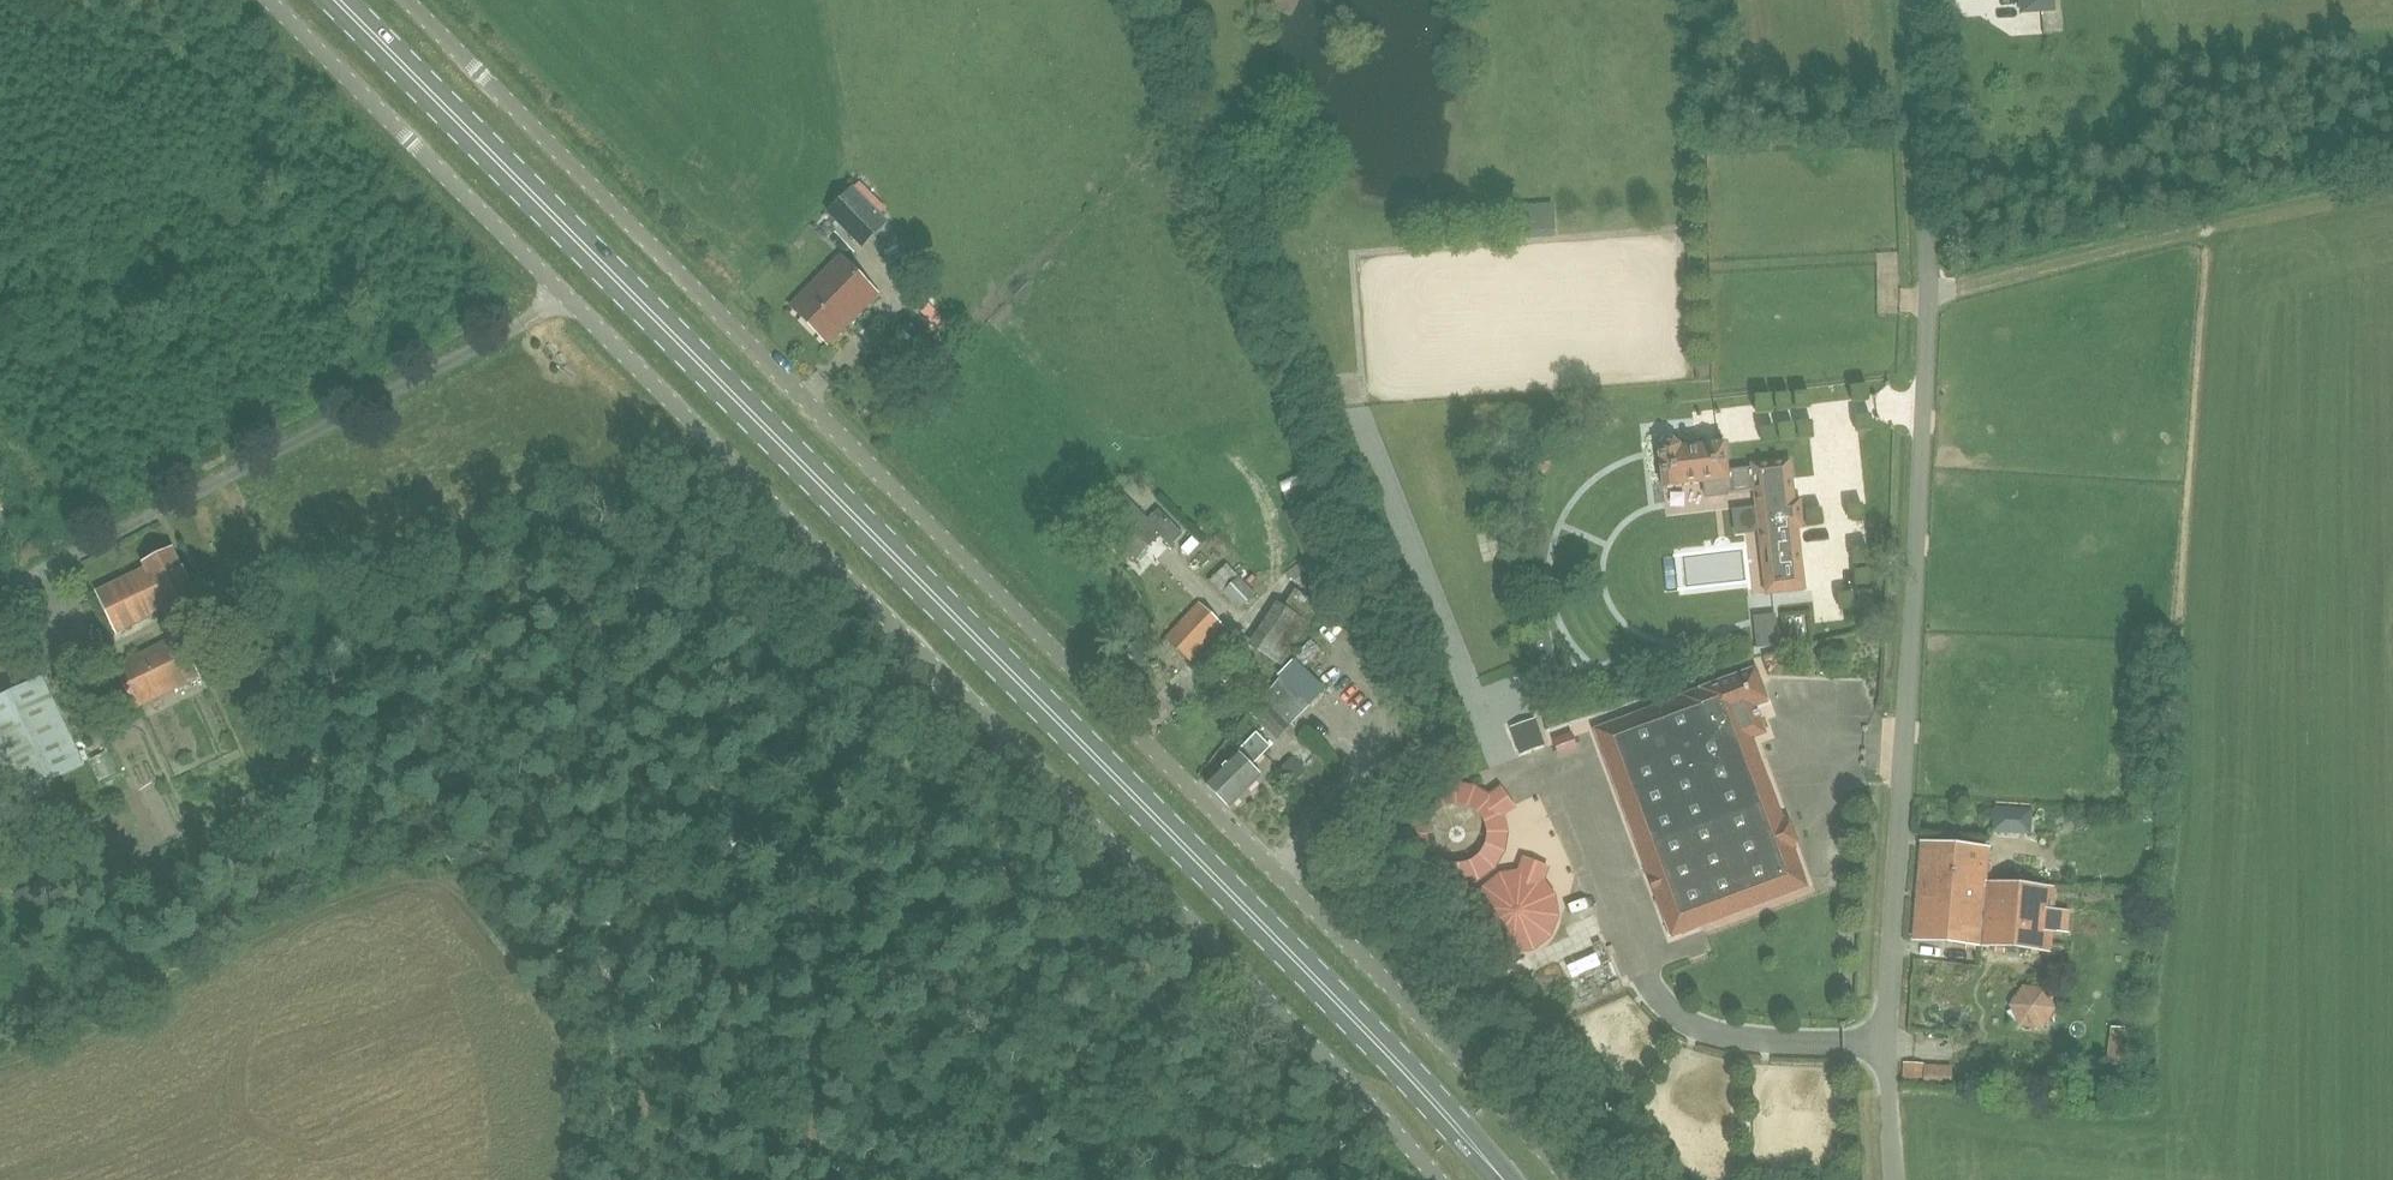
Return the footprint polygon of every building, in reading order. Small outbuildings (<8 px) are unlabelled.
[(2023,11),(2055,9),(2054,0),(2022,0),(2023,11)] [(853,186),(826,213),(861,248),(888,220),(853,186)] [(1537,209),(1538,238),(1561,238),(1560,208),(1537,209)] [(827,344),(878,295),(839,255),(789,304),(827,344)] [(1664,441),(1658,447),(1663,489),(1677,487),(1677,486),(1704,483),(1706,497),(1731,494),(1731,492),(1754,489),(1766,594),(1805,590),(1798,528),(1804,527),(1800,499),(1795,500),(1790,460),(1751,464),(1751,467),(1728,470),(1725,443),(1681,448),(1680,446),(1673,440),(1664,441)] [(1170,546),(1183,534),(1159,509),(1147,521),(1125,497),(1097,524),(1133,561),(1159,535),(1170,546)] [(1282,512),(1310,581),(1344,567),(1317,498),(1282,512)] [(1197,560),(1210,546),(1201,537),(1187,550),(1197,560)] [(172,549),(142,563),(145,568),(96,591),(116,633),(165,609),(167,614),(197,600),(172,549)] [(1198,571),(1239,610),(1257,595),(1216,554),(1198,571)] [(1287,609),(1308,622),(1319,607),(1298,593),(1287,609)] [(1164,637),(1190,663),(1224,626),(1198,601),(1164,637)] [(1777,615),(1754,617),(1758,650),(1781,647),(1777,615)] [(1536,674),(1557,670),(1549,632),(1544,633),(1541,619),(1530,621),(1533,635),(1528,636),(1536,674)] [(198,678),(178,636),(116,665),(136,707),(198,678)] [(1782,819),(1780,816),(1752,738),(1765,733),(1755,706),(1768,702),(1755,667),(1681,695),(1681,696),(1593,728),(1669,938),(1806,888),(1792,849),(1795,848),(1785,818),(1782,819)] [(1308,705),(1276,674),(1247,712),(1276,741),(1308,705)] [(17,796),(83,764),(41,676),(0,696),(0,762),(17,796)] [(1382,687),(1371,708),(1382,714),(1393,693),(1382,687)] [(1535,719),(1511,727),(1520,754),(1544,746),(1535,719)] [(1270,747),(1256,732),(1204,782),(1228,806),(1259,776),(1249,767),(1270,747)] [(1564,744),(1566,756),(1588,752),(1586,740),(1564,744)] [(1923,841),(1915,938),(2045,949),(2050,891),(1985,885),(1989,847),(1923,841)] [(1482,886),(1474,907),(1477,929),(1491,946),(1512,954),(1534,951),(1551,937),(1559,916),(1556,894),(1545,881),(1550,867),(1522,856),(1517,870),(1499,872),(1482,886)] [(2084,969),(2102,968),(2101,953),(2083,954),(2084,969)] [(2025,986),(2013,1003),(2022,1022),(2043,1023),(2055,1006),(2045,987),(2025,986)] [(2133,1028),(2109,1027),(2108,1063),(2131,1064),(2133,1028)] [(1951,1087),(1953,1066),(1903,1062),(1901,1084),(1951,1087)] [(1614,1160),(1622,1173),(1639,1163),(1632,1149),(1614,1160)]
